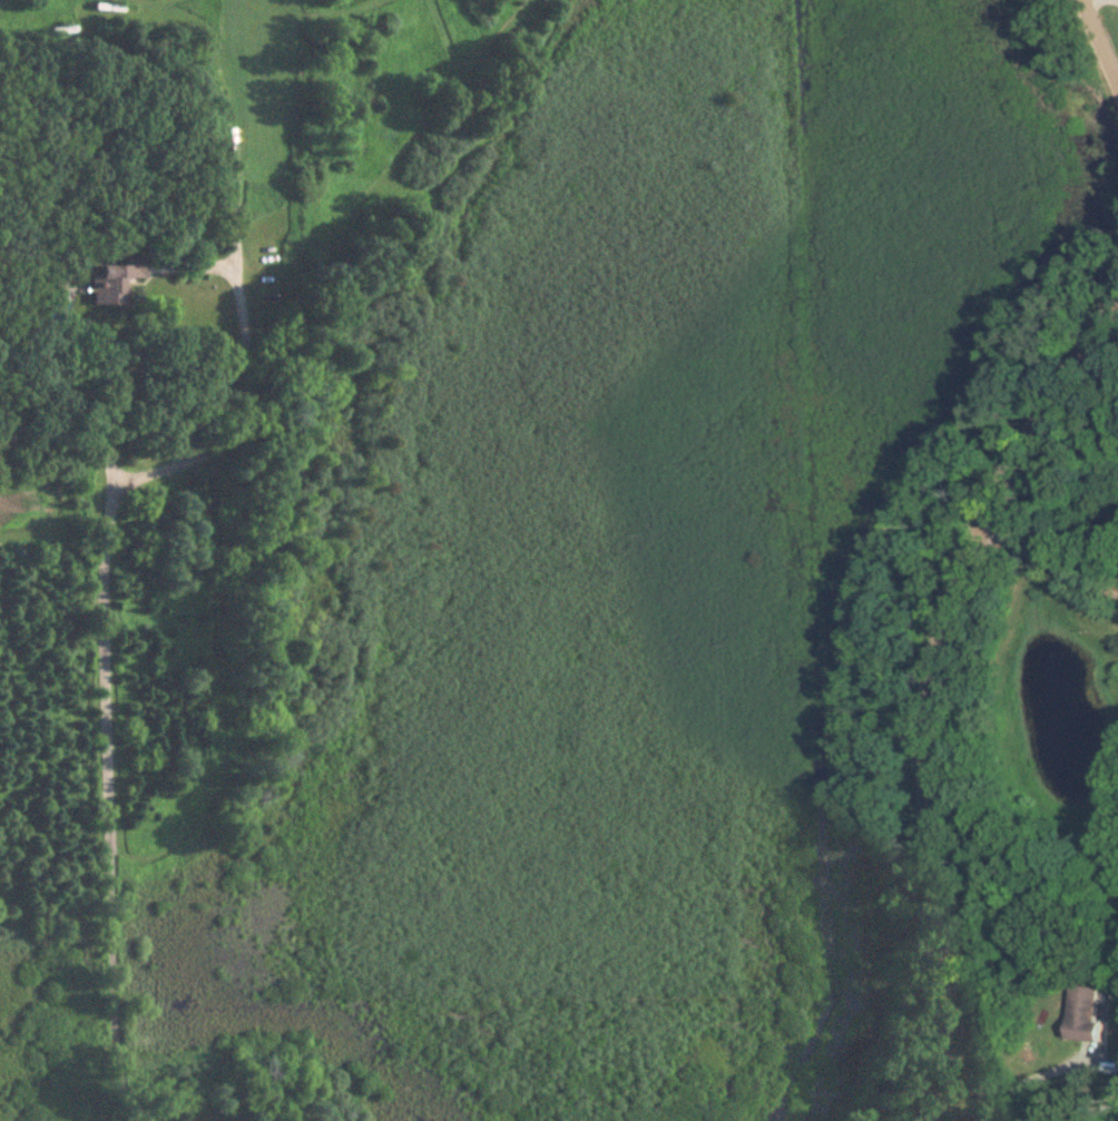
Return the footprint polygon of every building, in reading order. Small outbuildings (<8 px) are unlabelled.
[(129,307),(129,281),(148,281),(148,259),(121,259),(121,268),(101,268),(101,275),(92,275),(92,307),(129,307)] [(1077,983),(1071,1039),(1102,1043),(1109,986),(1077,983)]
